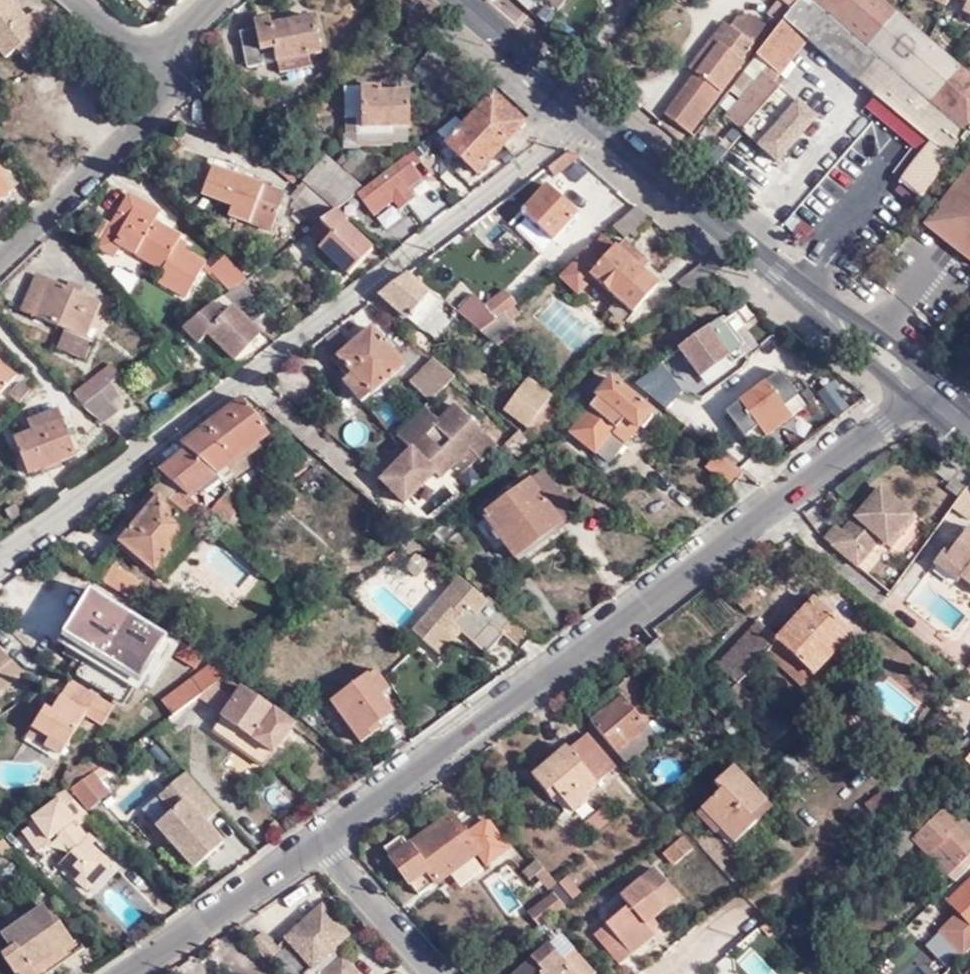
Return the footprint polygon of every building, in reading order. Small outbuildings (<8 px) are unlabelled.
[(13,0),(0,0),(0,41),(11,54),(19,49),(25,56),(55,30),(37,9),(28,18),(13,0)] [(798,0),(776,0),(766,12),(780,24),(798,0)] [(780,24),(810,39),(930,138),(951,154),(969,130),(969,73),(900,12),(885,0),(798,0),(780,24)] [(968,4),(964,13),(969,16),(969,0),(958,0),(968,4)] [(731,26),(733,28),(755,46),(760,40),(756,36),(765,25),(751,15),(739,16),(731,26)] [(277,63),(308,57),(321,55),(312,16),(271,23),(270,18),(253,21),(255,30),(240,32),(247,67),(277,62),(277,63)] [(733,28),(731,26),(727,22),(713,41),(719,46),(733,28)] [(810,39),(780,24),(756,55),(745,70),(756,79),(726,116),(743,132),(747,127),(776,151),(790,136),(799,127),(805,132),(816,119),(774,83),(810,39)] [(667,114),(695,137),(708,118),(703,113),(755,46),(733,28),(719,46),(713,41),(704,52),(711,57),(699,74),(667,114)] [(692,68),(699,74),(711,57),(704,52),(692,68)] [(745,70),(756,55),(744,70),(745,70)] [(310,66),(308,57),(277,63),(279,72),(310,66)] [(362,129),(392,130),(408,130),(408,95),(380,94),(380,89),(345,89),(345,119),(362,120),(362,129)] [(527,122),(496,95),(449,146),(481,175),(527,122)] [(392,137),(392,130),(362,129),(362,120),(345,119),(345,136),(392,137)] [(800,139),(805,132),(799,127),(790,136),(794,140),(800,139)] [(899,176),(921,193),(951,154),(930,138),(899,176)] [(556,176),(579,158),(570,150),(548,167),(556,176)] [(422,179),(405,156),(362,189),(357,194),(373,217),(422,179)] [(272,232),(286,193),(241,176),(244,169),(218,160),(205,195),(235,206),(230,218),(272,232)] [(357,194),(362,189),(331,162),(324,171),(352,197),(357,194)] [(925,224),(969,259),(969,166),(925,224)] [(319,167),(304,182),(308,186),(337,211),(352,197),(324,171),(319,167)] [(0,174),(0,203),(14,191),(0,174)] [(337,211),(308,186),(296,201),(321,223),(337,211)] [(552,242),(578,215),(548,186),(521,213),(552,242)] [(435,187),(415,200),(429,222),(449,208),(435,187)] [(129,195),(112,224),(104,219),(94,238),(101,247),(116,255),(122,244),(166,269),(158,281),(185,297),(204,262),(181,250),(185,243),(179,239),(180,236),(153,220),(158,212),(129,195)] [(650,217),(637,206),(619,226),(630,236),(632,238),(650,217)] [(345,224),(349,221),(337,211),(321,223),(333,235),(320,250),(349,276),(373,250),(345,224)] [(630,236),(619,226),(614,233),(624,242),(630,236)] [(659,286),(641,271),(614,249),(601,238),(588,254),(585,251),(560,280),(577,295),(591,279),(633,315),(659,286)] [(614,249),(641,271),(647,264),(621,242),(614,249)] [(209,268),(230,292),(242,284),(245,281),(223,256),(209,268)] [(690,295),(714,278),(700,266),(679,282),(690,295)] [(99,300),(37,275),(23,309),(64,326),(56,345),(84,358),(94,339),(85,335),(99,300)] [(427,295),(405,276),(381,295),(419,331),(443,303),(429,292),(427,295)] [(227,295),(255,323),(269,311),(242,284),(227,295)] [(490,327),(512,308),(517,304),(504,288),(483,305),(472,294),(455,313),(479,334),(487,326),(490,327)] [(224,313),(214,304),(184,327),(200,344),(209,335),(237,361),(260,335),(230,307),(224,313)] [(518,316),(512,308),(490,327),(487,326),(479,334),(497,347),(517,330),(511,323),(518,316)] [(745,347),(724,320),(673,356),(703,398),(712,392),(710,390),(739,370),(735,365),(745,357),(741,352),(745,347)] [(407,367),(373,330),(341,360),(354,375),(349,380),(365,397),(373,389),(378,393),(407,367)] [(432,358),(412,380),(433,400),(454,376),(432,358)] [(510,368),(514,363),(507,358),(503,364),(510,368)] [(16,375),(0,360),(0,393),(16,375)] [(85,403),(109,384),(124,373),(114,360),(73,389),(85,403)] [(681,388),(661,364),(633,386),(673,417),(679,409),(666,399),(681,388)] [(780,365),(725,409),(754,445),(809,401),(780,365)] [(558,392),(531,373),(507,405),(516,412),(514,414),(530,425),(551,398),(558,392)] [(613,433),(625,445),(651,412),(607,377),(594,396),(595,398),(569,434),(595,455),(613,433)] [(11,397),(19,405),(31,391),(22,384),(11,397)] [(85,403),(106,423),(117,412),(111,404),(120,396),(109,384),(85,403)] [(551,398),(530,425),(526,429),(536,437),(560,406),(551,398)] [(163,475),(190,498),(270,437),(241,400),(183,446),(188,452),(161,473),(163,475)] [(442,419),(428,405),(399,434),(414,449),(384,479),(407,502),(437,471),(442,476),(471,446),(483,458),(499,443),(458,402),(442,419)] [(29,475),(76,457),(58,410),(27,422),(32,433),(15,440),(29,475)] [(698,448),(703,441),(687,428),(682,435),(698,448)] [(609,465),(625,445),(613,433),(595,455),(609,465)] [(719,454),(745,475),(759,457),(733,437),(719,454)] [(734,489),(745,475),(719,454),(718,452),(706,468),(734,489)] [(936,474),(969,500),(969,481),(946,462),(936,474)] [(577,511),(545,466),(482,511),(514,557),(516,555),(519,559),(566,526),(563,522),(577,511)] [(188,523),(202,508),(190,498),(163,475),(134,510),(143,517),(136,526),(120,544),(155,574),(193,527),(188,523)] [(888,546),(912,518),(881,491),(852,524),(844,534),(838,527),(826,541),(857,568),(881,540),(888,546)] [(236,513),(220,500),(211,510),(226,524),(236,513)] [(128,519),(136,526),(143,517),(134,510),(128,519)] [(916,521),(912,518),(888,546),(892,550),(916,521)] [(964,534),(947,555),(967,570),(962,579),(969,586),(969,538),(964,534)] [(958,583),(962,579),(967,570),(947,555),(944,553),(934,566),(958,583)] [(521,649),(533,636),(488,596),(485,600),(459,577),(411,630),(440,655),(453,640),(447,635),(455,627),(461,633),(486,655),(504,634),(521,649)] [(167,641),(174,628),(95,580),(57,642),(63,646),(59,654),(70,660),(76,664),(72,672),(128,704),(162,652),(165,653),(161,660),(166,662),(175,646),(167,641)] [(716,664),(738,685),(777,641),(787,649),(776,663),(817,699),(828,687),(817,677),(853,635),(814,600),(791,627),(768,608),(716,664)] [(453,640),(461,633),(455,627),(447,635),(453,640)] [(213,664),(217,661),(193,643),(181,661),(194,669),(202,657),(213,664)] [(0,650),(0,691),(24,673),(0,650)] [(76,664),(70,660),(66,668),(72,672),(76,664)] [(174,715),(206,691),(218,682),(205,667),(163,701),(174,715)] [(373,692),(384,685),(374,671),(332,703),(358,741),(391,715),(380,701),(373,692)] [(265,769),(296,726),(225,677),(218,682),(206,691),(216,703),(225,695),(236,702),(216,733),(265,769)] [(593,723),(630,765),(661,739),(650,727),(659,720),(647,707),(652,703),(630,678),(617,690),(622,697),(593,723)] [(83,718),(102,729),(114,709),(71,683),(60,700),(51,713),(46,710),(44,708),(26,736),(44,747),(50,739),(64,748),(83,718)] [(390,693),(384,685),(373,692),(380,701),(390,693)] [(790,730),(738,685),(728,697),(779,741),(790,730)] [(51,713),(60,700),(55,697),(46,710),(51,713)] [(621,767),(591,733),(570,750),(566,747),(533,776),(548,793),(554,788),(570,807),(563,812),(568,817),(590,797),(587,793),(598,783),(600,784),(621,767)] [(59,757),(64,748),(50,739),(44,747),(59,757)] [(77,770),(84,781),(104,767),(94,757),(77,770)] [(84,781),(73,790),(90,811),(111,794),(102,782),(116,771),(109,763),(104,767),(84,781)] [(770,811),(740,773),(721,789),(726,796),(707,814),(739,850),(759,831),(754,825),(770,811)] [(206,826),(221,812),(187,774),(161,798),(173,813),(158,828),(196,871),(221,850),(207,835),(210,831),(206,826)] [(885,784),(865,803),(875,814),(896,795),(885,784)] [(89,817),(65,794),(57,794),(51,799),(55,804),(27,825),(27,826),(17,834),(34,856),(48,845),(47,844),(54,838),(70,853),(81,863),(69,876),(85,891),(110,866),(85,841),(86,839),(77,827),(89,817)] [(596,832),(615,816),(604,803),(585,819),(596,832)] [(967,873),(969,870),(969,821),(953,804),(916,839),(949,872),(958,864),(967,873)] [(511,848),(487,819),(468,834),(452,814),(412,848),(405,839),(387,852),(423,898),(480,852),(489,865),(511,848)] [(920,818),(889,846),(896,853),(928,826),(920,818)] [(224,847),(210,831),(207,835),(221,850),(224,847)] [(673,868),(694,851),(685,839),(663,856),(673,868)] [(59,865),(69,876),(81,863),(70,853),(59,865)] [(559,884),(537,860),(524,873),(544,897),(559,884)] [(622,964),(633,955),(657,935),(655,932),(649,926),(657,920),(681,899),(657,871),(624,897),(632,907),(597,935),(622,964)] [(969,954),(969,886),(952,903),(962,915),(942,933),(965,959),(969,954)] [(539,928),(554,918),(565,909),(553,894),(528,914),(539,928)] [(333,942),(346,931),(320,901),(285,932),(311,962),(304,968),(309,973),(360,973),(342,953),(335,958),(326,948),(333,942)] [(79,946),(61,919),(58,921),(48,906),(4,935),(14,949),(5,956),(17,973),(48,973),(72,958),(69,953),(79,946)] [(662,926),(657,920),(649,926),(655,932),(662,926)] [(262,927),(249,939),(266,958),(279,947),(262,927)] [(657,935),(633,955),(639,962),(662,942),(657,935)] [(342,953),(333,942),(326,948),(335,958),(342,953)] [(575,952),(564,961),(552,948),(522,973),(596,973),(575,952)]
